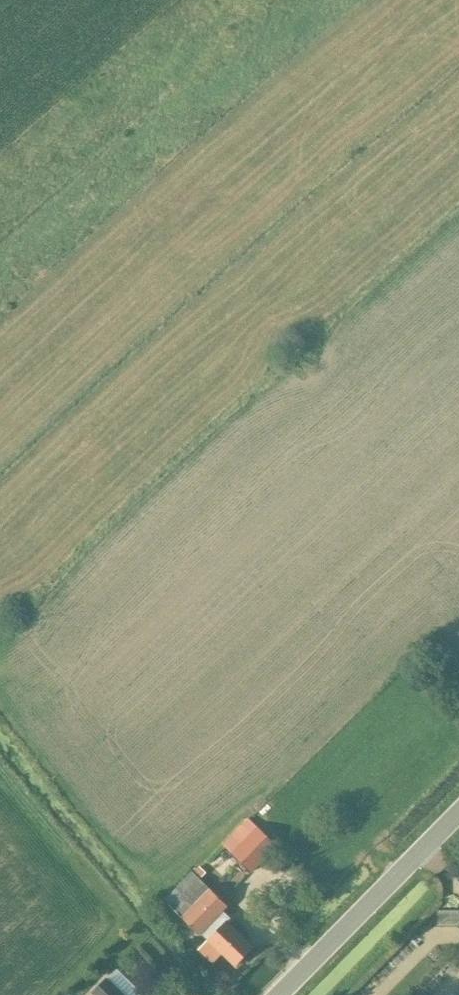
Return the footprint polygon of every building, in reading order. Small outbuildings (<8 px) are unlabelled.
[(250,819),(232,836),(225,844),(251,870),(276,845),(250,819)] [(254,946),(229,922),(232,919),(224,911),(229,906),(201,879),(207,872),(200,866),(194,872),(193,871),(175,889),(180,894),(170,904),(201,935),(202,934),(209,941),(201,949),(214,962),(223,952),(236,965),(254,946)] [(108,977),(92,994),(93,994),(127,994),(108,977)]
